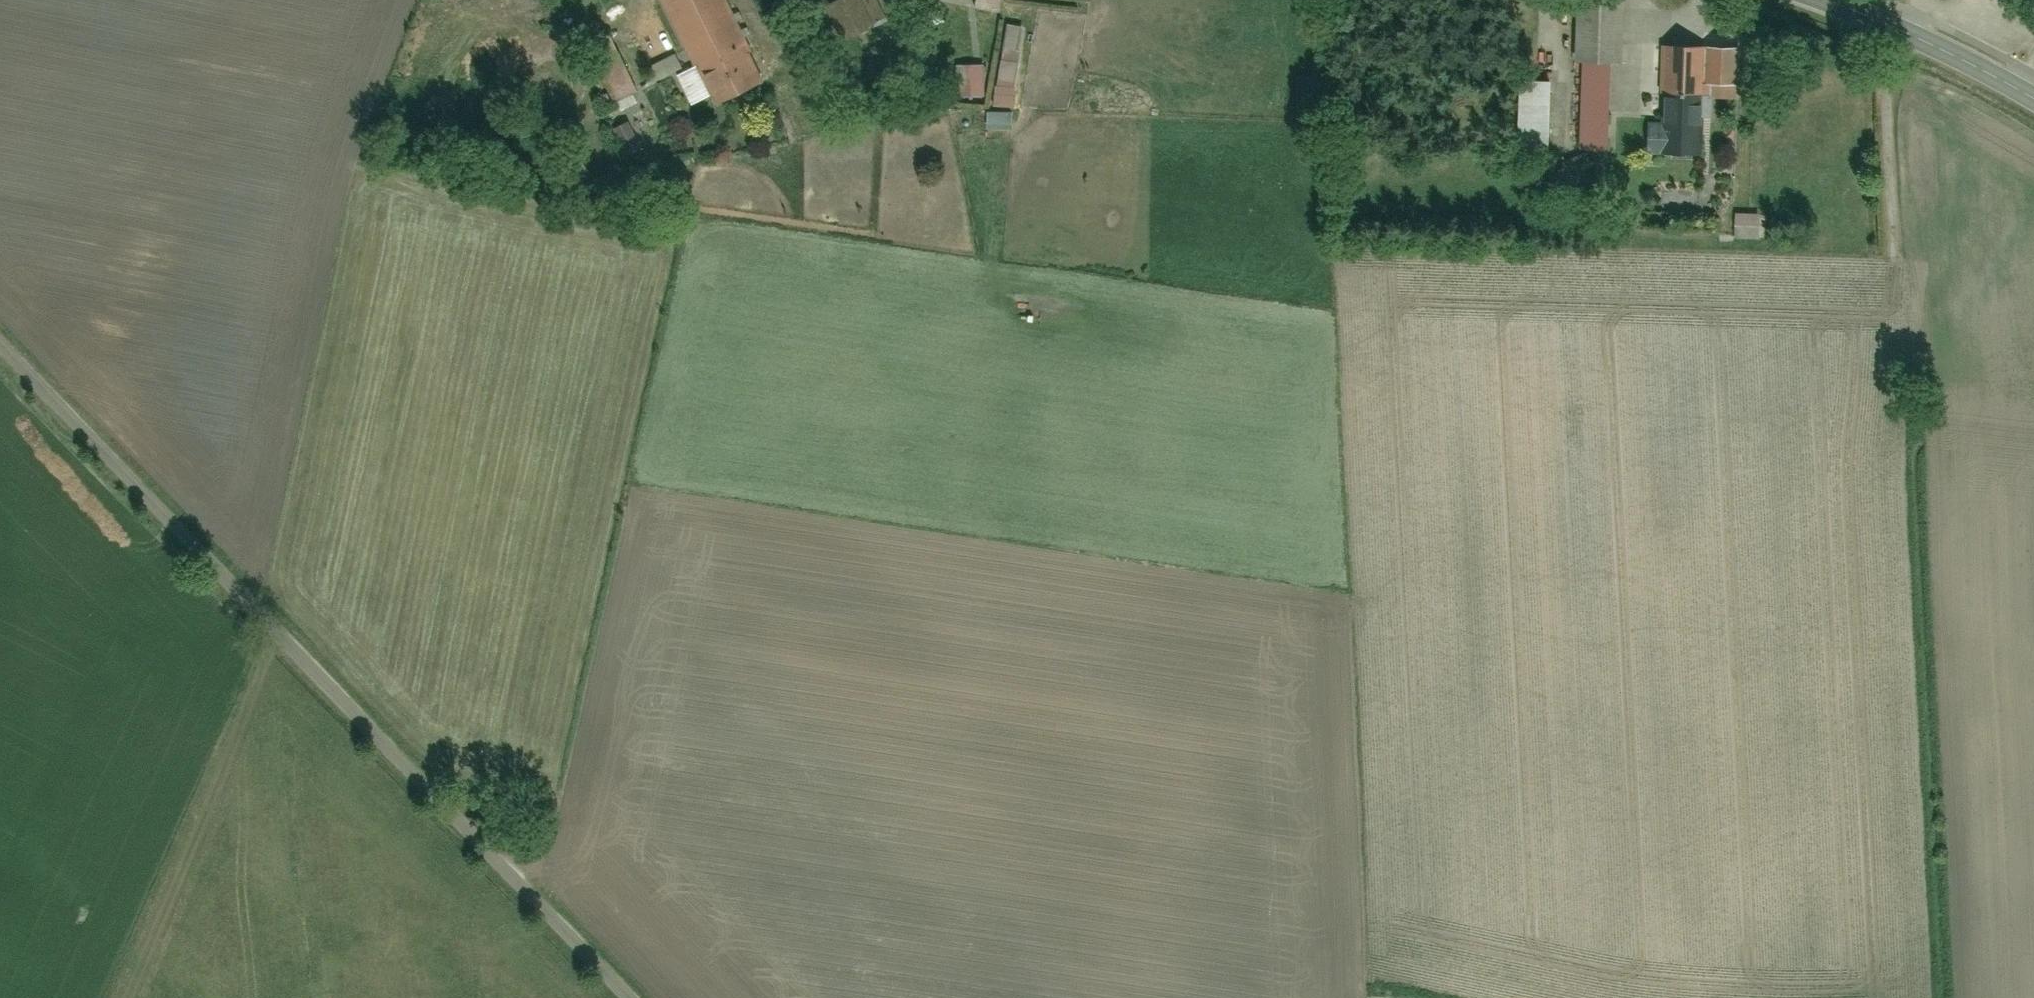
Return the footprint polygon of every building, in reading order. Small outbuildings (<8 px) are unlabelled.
[(718,99),(723,107),(761,88),(716,0),(668,0),(703,69),(679,82),(694,111),(718,99)] [(981,10),(1007,14),(1009,0),(982,0),(981,10)] [(1579,62),(1633,61),(1631,0),(1577,0),(1579,62)] [(647,90),(614,35),(589,50),(622,104),(647,90)] [(1664,47),(1664,92),(1743,91),(1742,46),(1664,47)] [(1005,64),(1002,109),(1023,111),(1027,66),(1005,64)] [(1522,80),(1524,168),(1564,167),(1561,79),(1522,80)] [(1671,98),(1673,130),(1656,131),(1657,153),(1674,152),(1675,155),(1712,152),(1709,96),(1671,98)] [(1741,216),(1741,241),(1767,241),(1767,217),(1741,216)]
